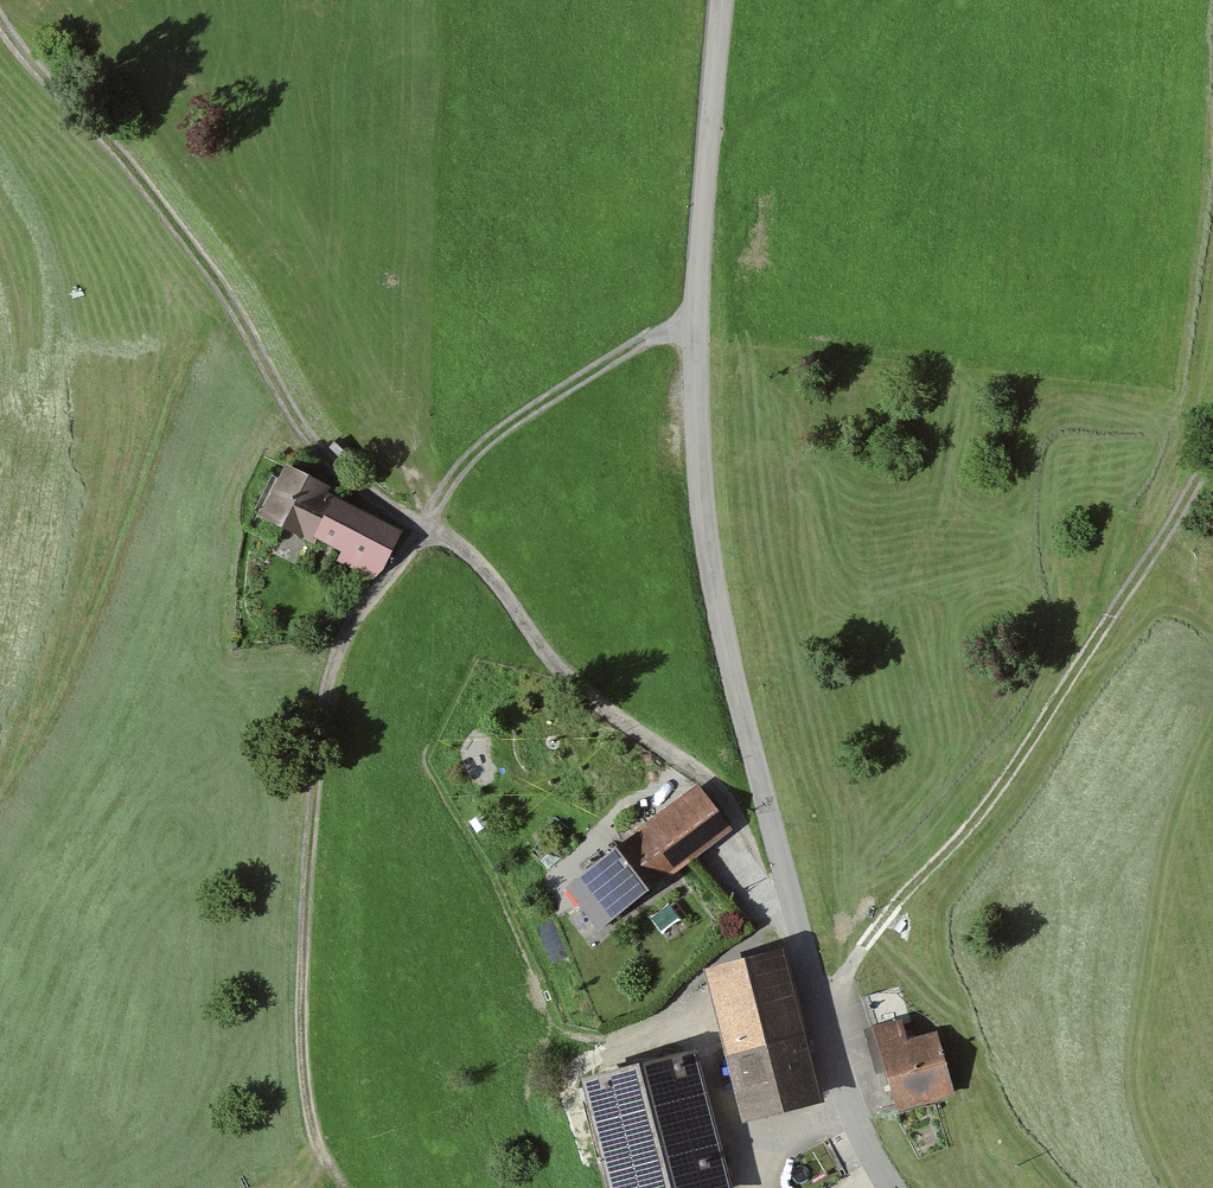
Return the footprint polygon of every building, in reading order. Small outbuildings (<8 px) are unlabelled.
[(331,490),(279,465),(258,511),(381,568),(399,530),(328,497),(331,490)] [(728,830),(696,787),(565,883),(598,926),(728,830)] [(784,949),(704,967),(739,1120),(819,1102),(784,949)] [(902,1020),(865,1029),(876,1077),(884,1075),(891,1106),(950,1092),(936,1032),(906,1039),(902,1020)] [(578,1076),(604,1187),(724,1187),(693,1050),(578,1076)]
